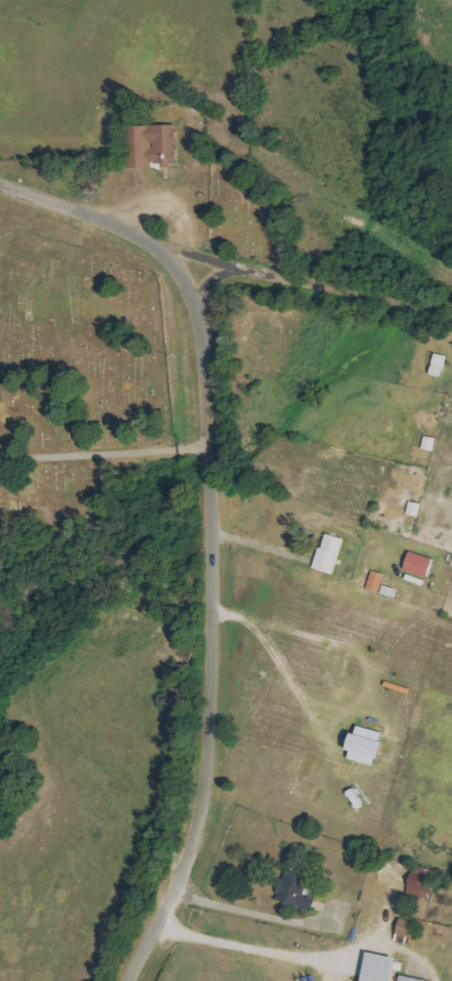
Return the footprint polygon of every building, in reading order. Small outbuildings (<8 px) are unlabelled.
[(178,165),(177,125),(140,126),(141,168),(154,168),(154,166),(178,165)] [(337,575),(345,538),(325,534),(317,570),(337,575)] [(406,571),(430,577),(435,558),(411,552),(406,571)] [(368,589),(381,593),(387,575),(374,571),(368,589)] [(382,594),(397,598),(400,590),(385,585),(382,594)] [(350,759),(378,765),(386,732),(357,726),(350,759)] [(278,900),(314,910),(317,898),(306,895),(312,877),(287,869),(278,900)] [(429,875),(412,873),(410,895),(434,898),(436,884),(428,883),(429,875)] [(411,945),(417,922),(403,918),(397,941),(411,945)] [(399,958),(368,952),(362,980),(394,980),(399,958)]
